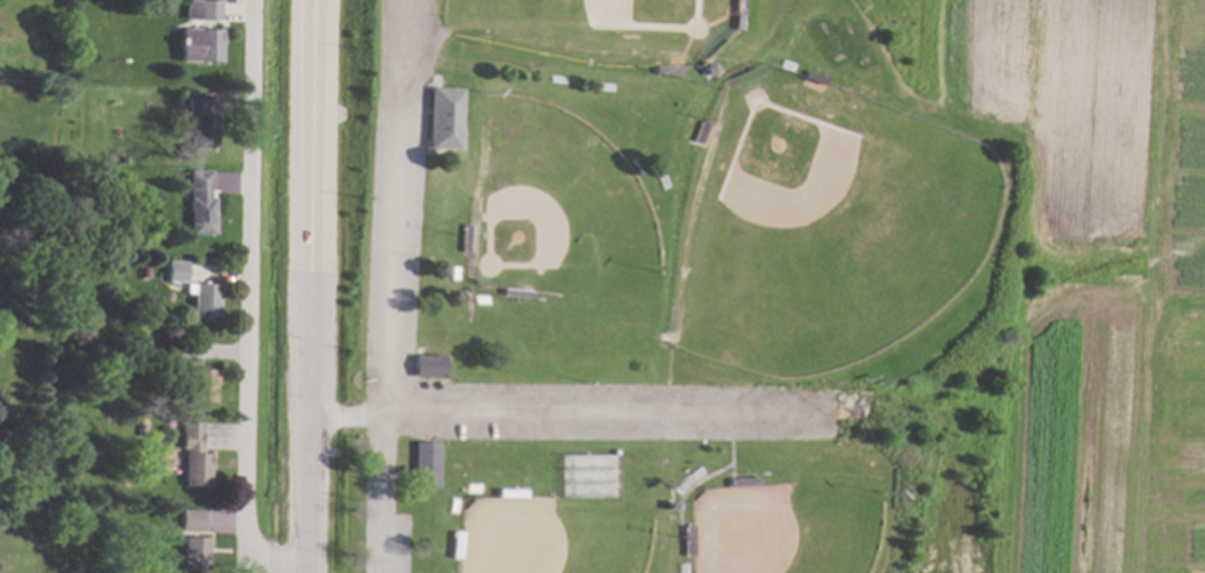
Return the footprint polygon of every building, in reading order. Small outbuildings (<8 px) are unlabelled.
[(736,15),(737,0),(745,0),(743,15),(736,15)] [(218,19),(184,19),(184,1),(218,2),(218,19)] [(743,16),(742,29),(735,29),(736,15),(743,16)] [(221,62),(178,62),(178,55),(179,29),(221,30),(221,62)] [(719,69),(712,76),(704,68),(712,62),(719,69)] [(828,78),(826,82),(826,85),(805,79),(805,78),(807,70),(828,78)] [(458,150),(460,89),(427,88),(426,149),(458,150)] [(209,109),(209,116),(215,116),(215,148),(190,148),(190,116),(185,116),(185,104),(176,104),(176,97),(185,97),(185,96),(206,96),(209,96),(209,109)] [(709,122),(708,125),(703,143),(699,142),(695,141),(702,120),(709,122)] [(211,173),(211,190),(207,190),(207,197),(213,197),(213,235),(188,235),(188,234),(188,172),(211,171),(211,173)] [(141,205),(126,205),(126,195),(141,195),(141,205)] [(470,225),(468,252),(461,251),(463,225),(470,225)] [(185,263),(184,282),(166,282),(166,262),(185,263)] [(149,268),(149,279),(141,277),(141,268),(149,268)] [(206,282),(205,285),(218,285),(217,317),(193,317),(192,317),(193,294),(184,294),(185,283),(201,285),(201,281),(206,282)] [(531,291),(531,297),(503,293),(504,288),(504,287),(531,291)] [(187,344),(185,362),(185,363),(165,363),(166,343),(184,343),(187,343),(187,344)] [(445,377),(415,377),(415,354),(445,355),(445,377)] [(216,402),(190,402),(190,369),(216,369),(216,402)] [(201,432),(201,449),(201,454),(211,454),(210,487),(184,486),(185,453),(187,449),(182,449),(182,431),(181,431),(182,423),(199,424),(202,424),(201,432)] [(145,436),(137,436),(137,425),(145,425),(145,436)] [(438,486),(415,486),(415,442),(438,442),(438,486)] [(756,485),(756,486),(726,486),(726,479),(755,477),(756,485)] [(204,510),(202,511),(202,531),(199,531),(181,531),(182,509),(204,510)] [(692,555),(684,555),(683,526),(691,526),(692,555)] [(198,538),(210,538),(209,571),(183,571),(183,538),(193,538),(193,535),(198,535),(198,538)]
